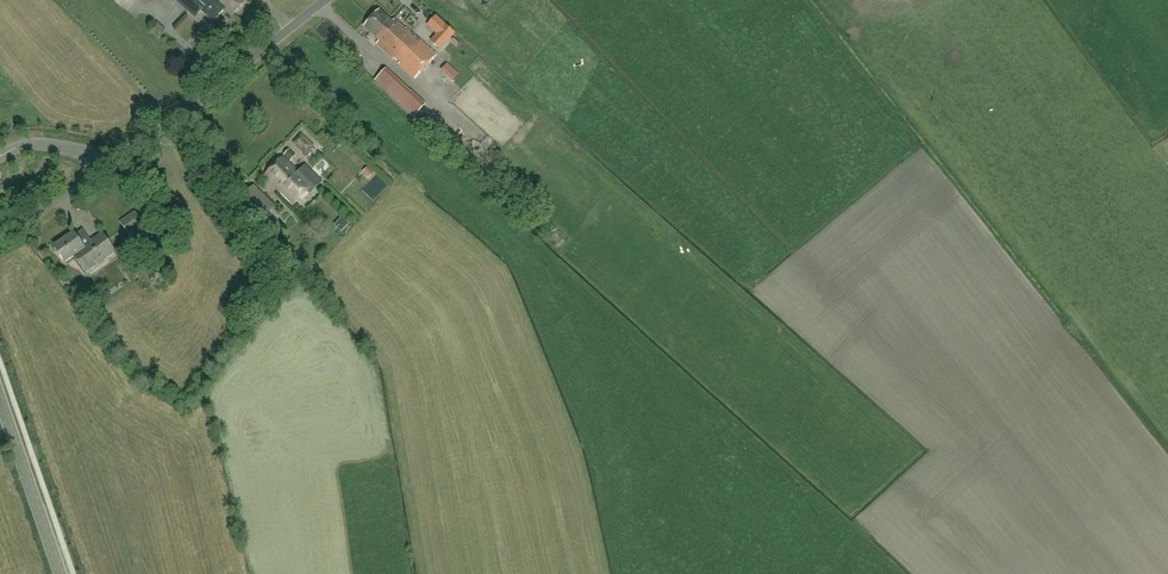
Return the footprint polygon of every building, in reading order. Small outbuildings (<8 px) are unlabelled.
[(175,1),(195,19),(201,12),(213,22),(224,10),(226,8),(216,0),(176,0),(175,1)] [(224,10),(232,17),(245,2),(243,0),(216,0),(226,8),(224,10)] [(392,23),(379,11),(364,28),(379,42),(376,44),(394,60),(395,59),(400,63),(399,64),(415,79),(436,56),(406,29),(405,30),(394,20),(392,23)] [(454,34),(444,26),(431,41),(441,49),(454,35),(454,34)] [(452,67),(448,63),(441,70),(445,74),(452,67)] [(407,92),(384,71),(383,70),(374,82),(397,103),(407,92)] [(413,115),(424,104),(411,92),(400,103),(413,115)] [(305,155),(313,147),(301,135),(293,144),(305,155)] [(291,162),(296,157),(289,151),(284,156),(291,162)] [(294,205),(312,186),(283,158),(265,176),(281,191),(280,192),(294,205)] [(374,173),(368,167),(364,171),(369,177),(374,173)] [(257,224),(274,207),(254,188),(237,205),(257,224)] [(130,237),(144,227),(135,213),(120,223),(130,237)] [(338,222),(347,230),(353,221),(344,214),(338,222)] [(83,248),(74,234),(54,248),(65,263),(74,257),(85,273),(114,253),(102,235),(83,248)]
